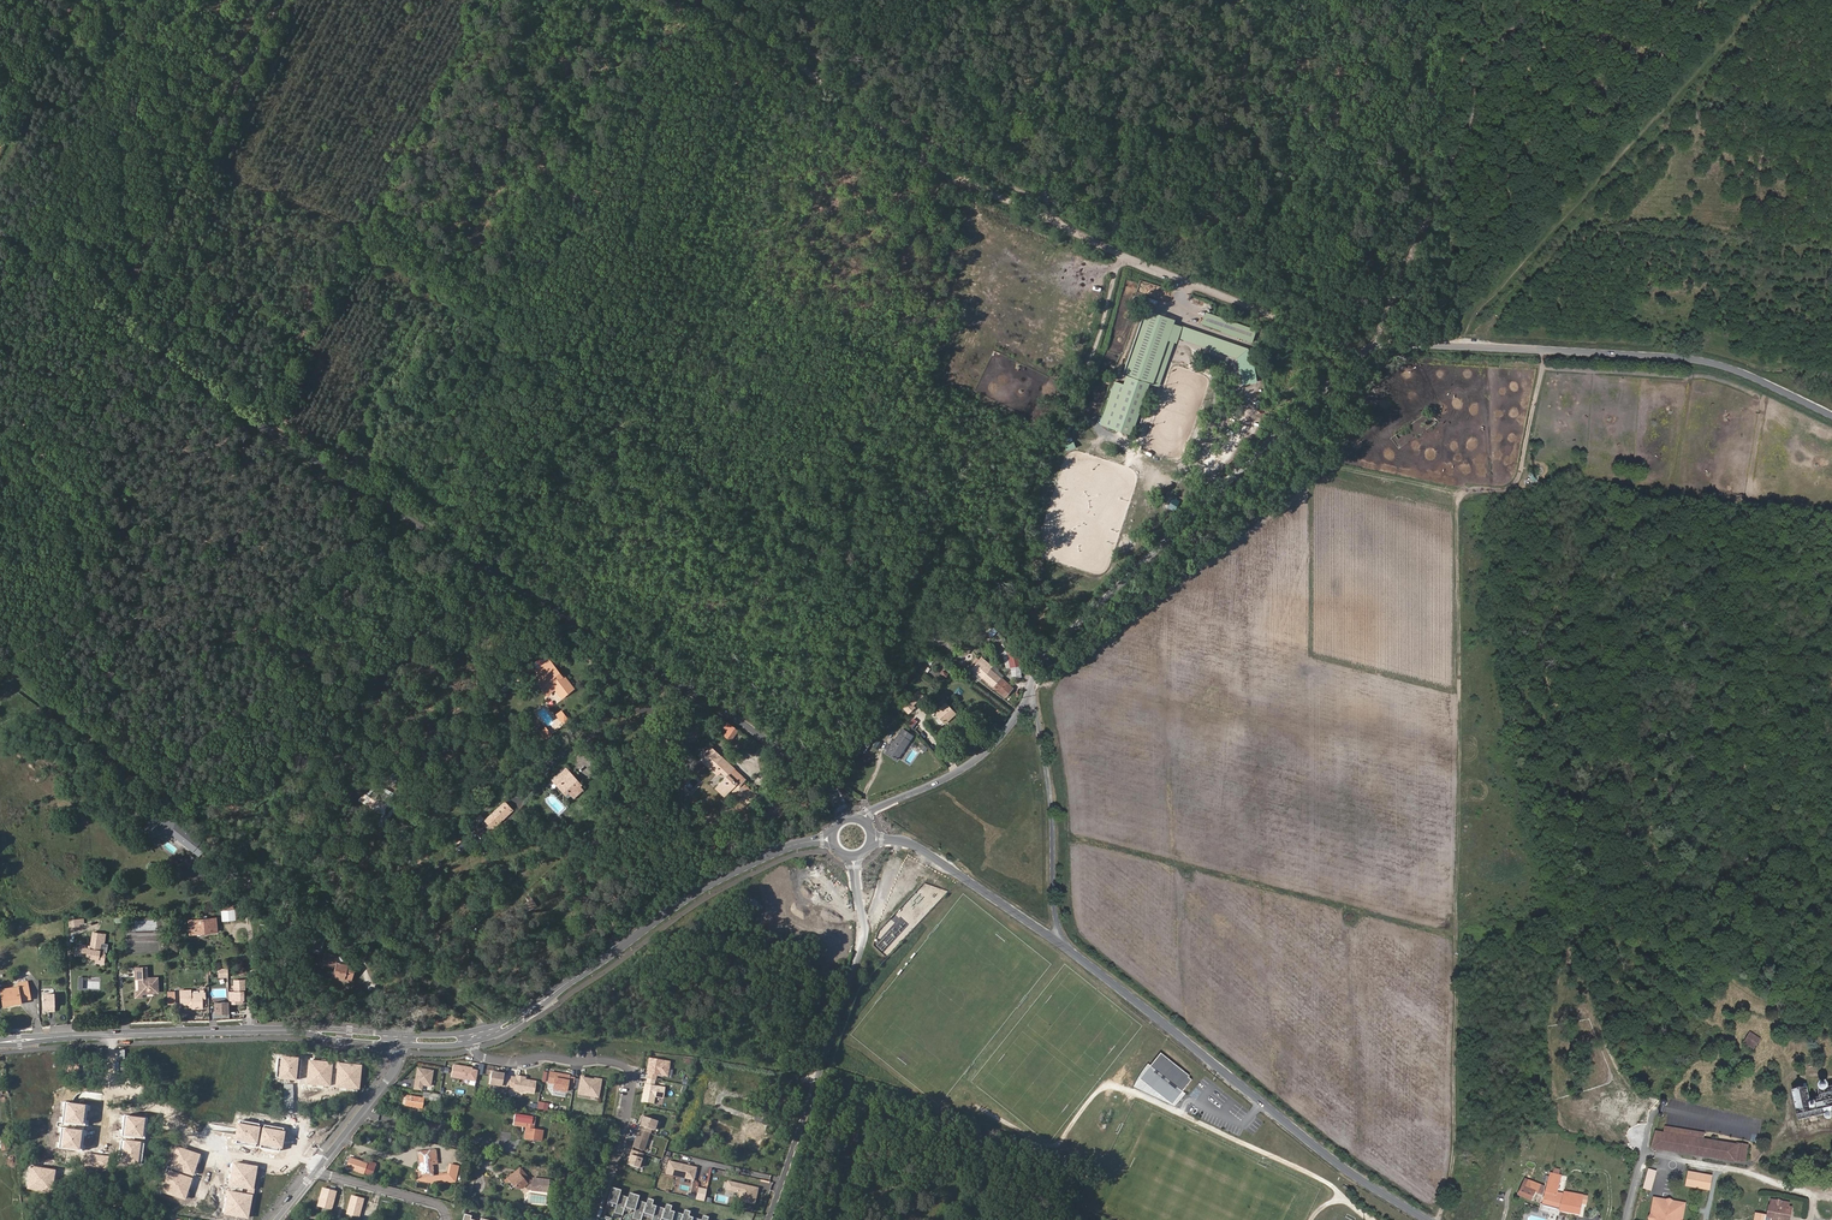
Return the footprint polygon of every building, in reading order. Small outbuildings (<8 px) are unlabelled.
[(1143,309),(1141,314),(1173,327),(1175,323),(1176,321),(1143,309)] [(1209,313),(1204,323),(1222,331),(1227,320),(1209,313)] [(1173,327),(1141,314),(1120,372),(1124,373),(1146,382),(1151,384),(1171,333),(1173,327)] [(1251,345),(1257,333),(1227,320),(1222,331),(1222,333),(1251,345)] [(1175,323),(1173,327),(1171,333),(1178,335),(1182,325),(1175,323)] [(1182,325),(1178,335),(1236,358),(1237,364),(1247,362),(1245,350),(1182,325)] [(1254,380),(1249,361),(1247,362),(1237,364),(1242,383),(1254,380)] [(1146,382),(1124,373),(1121,381),(1112,378),(1096,420),(1126,431),(1146,382)] [(1073,442),(1063,444),(1064,450),(1074,448),(1073,442)] [(1078,451),(1065,457),(1035,544),(1039,556),(1096,575),(1108,566),(1136,479),(1130,469),(1078,451)] [(933,637),(929,634),(923,642),(927,645),(933,637)] [(952,649),(954,645),(938,634),(936,638),(952,649)] [(1020,661),(1017,648),(1005,651),(1007,663),(1009,662),(1012,677),(1022,675),(1021,666),(1021,665),(1016,666),(1015,662),(1020,661)] [(946,651),(942,657),(953,665),(958,659),(946,651)] [(983,678),(991,668),(977,656),(968,665),(983,678)] [(537,673),(534,675),(542,685),(541,686),(547,695),(554,689),(562,698),(574,687),(563,674),(562,675),(548,658),(535,670),(537,673)] [(918,665),(913,662),(892,692),(897,694),(918,665)] [(1010,685),(991,668),(983,678),(1002,694),(1010,685)] [(944,678),(947,674),(941,670),(938,674),(944,678)] [(913,707),(922,698),(918,693),(908,702),(913,707)] [(932,714),(943,725),(956,712),(946,701),(932,714)] [(562,724),(568,719),(560,709),(554,714),(562,724)] [(732,740),(739,730),(728,723),(724,728),(728,730),(725,735),(732,740)] [(538,731),(546,739),(551,734),(544,726),(538,731)] [(909,740),(913,735),(903,728),(899,733),(909,740)] [(899,733),(885,753),(895,760),(909,741),(909,740),(899,733)] [(863,752),(869,743),(861,737),(854,746),(863,752)] [(876,739),(872,746),(877,749),(882,743),(876,739)] [(709,769),(722,756),(712,747),(700,759),(709,769)] [(709,769),(714,773),(721,780),(715,787),(724,796),(730,789),(747,804),(756,794),(743,781),(745,778),(722,756),(709,769)] [(578,787),(569,778),(571,775),(565,768),(552,781),(556,786),(559,783),(570,794),(573,797),(581,790),(578,787)] [(580,785),(571,775),(569,778),(578,787),(580,785)] [(570,794),(559,783),(556,786),(567,796),(570,794)] [(363,794),(360,801),(369,806),(370,804),(379,808),(381,804),(363,794)] [(493,829),(512,811),(503,802),(484,820),(493,829)] [(478,825),(483,817),(479,814),(474,822),(478,825)] [(200,855),(206,847),(175,823),(171,823),(170,821),(146,823),(147,837),(172,834),(193,851),(194,850),(200,855)] [(189,854),(182,863),(187,867),(195,859),(189,854)] [(230,910),(229,903),(216,904),(217,912),(230,910)] [(211,911),(191,914),(193,925),(203,923),(203,927),(213,925),(211,911)] [(121,914),(112,916),(113,924),(123,922),(121,914)] [(193,925),(191,914),(187,915),(189,929),(203,927),(203,923),(193,925)] [(83,918),(67,919),(68,927),(84,925),(83,918)] [(778,926),(771,936),(787,946),(794,937),(778,926)] [(105,931),(93,930),(90,947),(83,946),(83,945),(78,944),(78,946),(75,945),(74,952),(86,954),(86,956),(96,957),(95,961),(102,962),(104,953),(102,953),(102,949),(100,949),(101,941),(104,941),(105,931)] [(43,943),(44,957),(52,956),(50,942),(43,943)] [(336,961),(337,956),(324,952),(320,965),(332,969),(331,975),(338,977),(344,979),(344,981),(347,982),(352,979),(355,968),(346,966),(347,964),(336,961)] [(348,959),(337,956),(336,961),(347,964),(348,959)] [(136,969),(136,978),(138,978),(139,989),(139,991),(141,993),(142,993),(158,992),(158,977),(146,977),(146,968),(136,969)] [(218,977),(227,976),(227,969),(218,969),(218,977)] [(241,972),(231,973),(231,984),(225,985),(226,995),(226,996),(232,996),(232,992),(240,992),(240,981),(241,981),(241,972)] [(19,987),(0,991),(3,1007),(20,1004),(20,1002),(30,1000),(26,981),(18,983),(19,987)] [(188,1003),(192,1006),(191,1008),(203,1007),(202,996),(205,996),(205,991),(191,992),(191,989),(180,989),(181,1003),(188,1003)] [(55,995),(44,996),(45,1011),(52,1010),(52,1012),(57,1012),(55,995)] [(212,996),(212,1006),(224,1006),(224,1001),(226,1001),(226,996),(226,995),(212,996)] [(1754,1050),(1761,1038),(1750,1031),(1743,1043),(1754,1050)] [(1141,1079),(1173,1104),(1180,1095),(1178,1093),(1180,1090),(1183,1092),(1192,1080),(1189,1077),(1190,1077),(1161,1054),(1151,1067),(1149,1070),(1149,1069),(1141,1079)] [(298,1058),(281,1056),(278,1079),(295,1081),(298,1058)] [(647,1067),(648,1068),(647,1073),(647,1079),(654,1080),(655,1080),(656,1074),(666,1076),(668,1062),(648,1059),(647,1067)] [(331,1062),(307,1060),(304,1084),(328,1086),(331,1062)] [(362,1065),(338,1063),(335,1087),(359,1089),(362,1065)] [(477,1081),(478,1070),(472,1070),(472,1068),(453,1065),(452,1078),(477,1081)] [(415,1089),(421,1090),(422,1084),(430,1085),(433,1070),(418,1068),(415,1089)] [(497,1072),(492,1072),(490,1084),(508,1087),(510,1076),(504,1075),(504,1073),(499,1073),(499,1074),(497,1074),(497,1072)] [(569,1076),(550,1073),(549,1083),(554,1084),(553,1090),(567,1092),(568,1086),(574,1087),(575,1079),(569,1078),(569,1076)] [(514,1090),(522,1091),(524,1090),(534,1092),(536,1080),(527,1079),(527,1080),(525,1080),(525,1078),(525,1076),(516,1075),(514,1090)] [(599,1097),(602,1079),(582,1076),(581,1080),(575,1079),(574,1087),(574,1088),(580,1089),(579,1094),(599,1097)] [(654,1080),(647,1079),(645,1089),(643,1089),(641,1102),(650,1103),(651,1096),(662,1098),(664,1088),(653,1086),(654,1080)] [(1822,1099),(1812,1102),(1808,1087),(1793,1090),(1800,1120),(1826,1115),(1826,1117),(1827,1117),(1828,1118),(1830,1118),(1831,1118),(1831,1117),(1831,1086),(1830,1086),(1829,1084),(1829,1082),(1828,1081),(1826,1080),(1824,1080),(1823,1081),(1821,1082),(1820,1083),(1819,1085),(1819,1087),(1822,1099)] [(1189,1095),(1196,1100),(1201,1092),(1195,1087),(1189,1095)] [(716,1092),(707,1090),(706,1090),(703,1102),(712,1105),(716,1092)] [(439,1102),(440,1095),(430,1093),(429,1101),(439,1102)] [(406,1096),(404,1106),(422,1109),(424,1100),(406,1096)] [(547,1109),(548,1102),(538,1101),(538,1109),(547,1109)] [(86,1105),(66,1103),(63,1123),(83,1126),(86,1105)] [(542,1142),(543,1131),(533,1129),(534,1118),(514,1115),(513,1125),(525,1127),(524,1139),(542,1142)] [(144,1118),(124,1116),(122,1136),(142,1139),(144,1118)] [(642,1116),(638,1130),(649,1134),(650,1129),(653,1130),(656,1121),(642,1116)] [(260,1127),(238,1123),(235,1141),(257,1145),(260,1127)] [(742,1138),(739,1145),(755,1150),(763,1126),(751,1123),(745,1139),(742,1138)] [(1665,1126),(1664,1133),(1704,1140),(1705,1133),(1665,1126)] [(284,1131),(263,1128),(260,1146),(281,1149),(284,1131)] [(82,1131),(62,1129),(59,1149),(79,1151),(82,1131)] [(649,1134),(638,1130),(632,1147),(643,1151),(649,1134)] [(1657,1132),(1654,1147),(1735,1160),(1735,1159),(1746,1161),(1749,1144),(1738,1143),(1738,1145),(1704,1140),(1664,1133),(1657,1132)] [(699,1136),(695,1146),(701,1149),(705,1139),(699,1136)] [(14,1138),(1,1140),(2,1151),(10,1150),(10,1149),(15,1148),(14,1138)] [(143,1143),(123,1141),(120,1161),(140,1163),(143,1143)] [(200,1154),(175,1146),(168,1168),(193,1176),(200,1154)] [(431,1151),(431,1150),(418,1151),(419,1166),(417,1166),(418,1180),(424,1179),(424,1184),(440,1182),(440,1184),(453,1183),(456,1167),(448,1165),(446,1175),(439,1175),(439,1177),(434,1178),(432,1160),(437,1159),(436,1151),(431,1151)] [(643,1154),(632,1150),(627,1164),(639,1168),(643,1154)] [(350,1158),(347,1168),(372,1177),(376,1163),(369,1160),(368,1164),(350,1158)] [(697,1167),(668,1160),(665,1173),(694,1180),(697,1167)] [(257,1166),(234,1162),(230,1186),(254,1190),(257,1166)] [(56,1169),(30,1165),(27,1189),(52,1192),(56,1169)] [(477,1178),(480,1168),(472,1165),(468,1175),(477,1178)] [(522,1168),(509,1177),(516,1186),(524,1185),(528,1183),(530,1186),(551,1186),(551,1178),(535,1178),(535,1180),(531,1180),(522,1168)] [(193,1179),(168,1171),(161,1193),(186,1201),(193,1179)] [(1714,1175),(1688,1171),(1686,1186),(1712,1190),(1714,1175)] [(1559,1184),(1562,1175),(1550,1172),(1547,1182),(1559,1184)] [(1645,1187),(1652,1189),(1656,1177),(1648,1174),(1645,1187)] [(1537,1191),(1542,1193),(1543,1186),(1542,1185),(1526,1179),(1519,1194),(1531,1200),(1537,1191)] [(757,1188),(727,1181),(725,1189),(739,1192),(737,1201),(753,1204),(757,1188)] [(1546,1187),(1543,1186),(1542,1193),(1545,1194),(1542,1205),(1561,1209),(1560,1210),(1580,1215),(1582,1203),(1584,1196),(1558,1191),(1559,1184),(1547,1182),(1546,1187)] [(323,1188),(318,1205),(331,1209),(336,1192),(323,1188)] [(252,1195),(228,1191),(225,1215),(248,1218),(252,1195)] [(618,1205),(622,1195),(612,1192),(609,1202),(618,1205)] [(627,1208),(630,1198),(622,1195),(618,1205),(616,1213),(624,1216),(627,1208)] [(351,1196),(346,1214),(359,1217),(364,1200),(351,1196)] [(1654,1197),(1650,1219),(1685,1219),(1687,1202),(1654,1197)] [(1773,1197),(1772,1204),(1793,1208),(1793,1204),(1791,1204),(1792,1200),(1773,1197)] [(627,1208),(636,1211),(640,1201),(630,1198),(627,1208)] [(638,1219),(643,1219),(645,1214),(648,1204),(640,1201),(636,1211),(634,1219),(638,1219)] [(645,1214),(654,1217),(657,1207),(653,1205),(648,1204),(645,1214)] [(1772,1204),(1776,1205),(1775,1215),(1774,1219),(1788,1219),(1788,1217),(1789,1212),(1792,1213),(1793,1208),(1772,1204)] [(666,1210),(657,1207),(654,1217),(653,1219),(663,1219),(666,1210)] [(675,1213),(671,1211),(666,1210),(663,1219),(664,1219),(673,1219),(675,1213)] [(1769,1213),(1756,1211),(1754,1219),(1768,1219),(1769,1213)]
